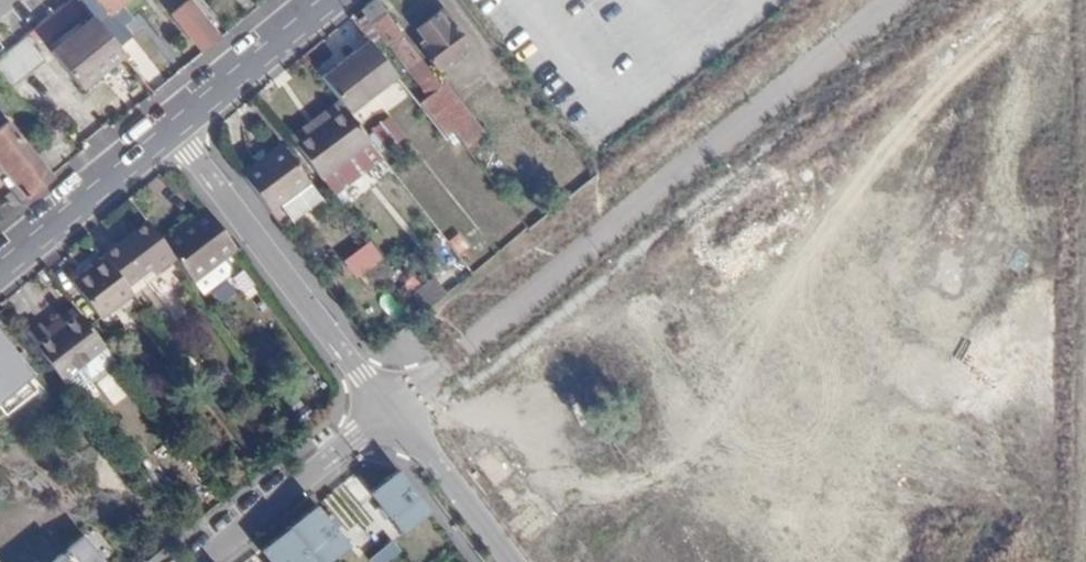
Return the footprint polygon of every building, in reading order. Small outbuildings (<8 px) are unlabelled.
[(39,38),(81,4),(78,0),(58,0),(20,30),(26,38),(34,33),(39,38)] [(81,4),(84,8),(91,16),(111,0),(78,0),(81,4)] [(219,35),(188,0),(180,0),(164,14),(199,53),(219,35)] [(84,8),(43,41),(72,77),(113,44),(91,16),(84,8)] [(431,41),(424,47),(439,66),(449,59),(453,65),(464,57),(460,50),(468,44),(443,10),(420,26),(431,41)] [(384,18),(372,26),(386,46),(398,38),(384,18)] [(0,46),(0,79),(3,83),(39,54),(26,38),(20,30),(0,46)] [(367,51),(319,88),(343,118),(346,122),(393,86),(367,51)] [(445,80),(417,98),(451,153),(480,136),(445,80)] [(319,187),(367,148),(346,122),(343,118),(294,157),(319,187)] [(0,131),(0,170),(24,200),(49,180),(6,126),(0,131)] [(318,203),(280,153),(243,183),(268,219),(275,214),(287,229),(318,203)] [(209,223),(165,254),(173,266),(203,306),(230,285),(230,277),(224,270),(236,261),(209,223)] [(128,300),(173,266),(165,254),(146,231),(101,265),(103,268),(128,300)] [(364,240),(337,261),(351,279),(378,258),(364,240)] [(379,264),(354,280),(366,298),(391,281),(379,264)] [(103,268),(72,290),(99,327),(131,304),(128,300),(103,268)] [(430,276),(408,294),(422,311),(444,293),(430,276)] [(42,331),(26,343),(71,399),(114,367),(77,318),(50,341),(42,331)] [(6,413),(38,388),(30,378),(35,375),(0,329),(0,405),(6,413)] [(427,510),(396,472),(369,493),(401,531),(427,510)] [(259,551),(268,561),(324,561),(346,544),(314,506),(259,551)] [(83,537),(52,561),(104,561),(83,537)]
